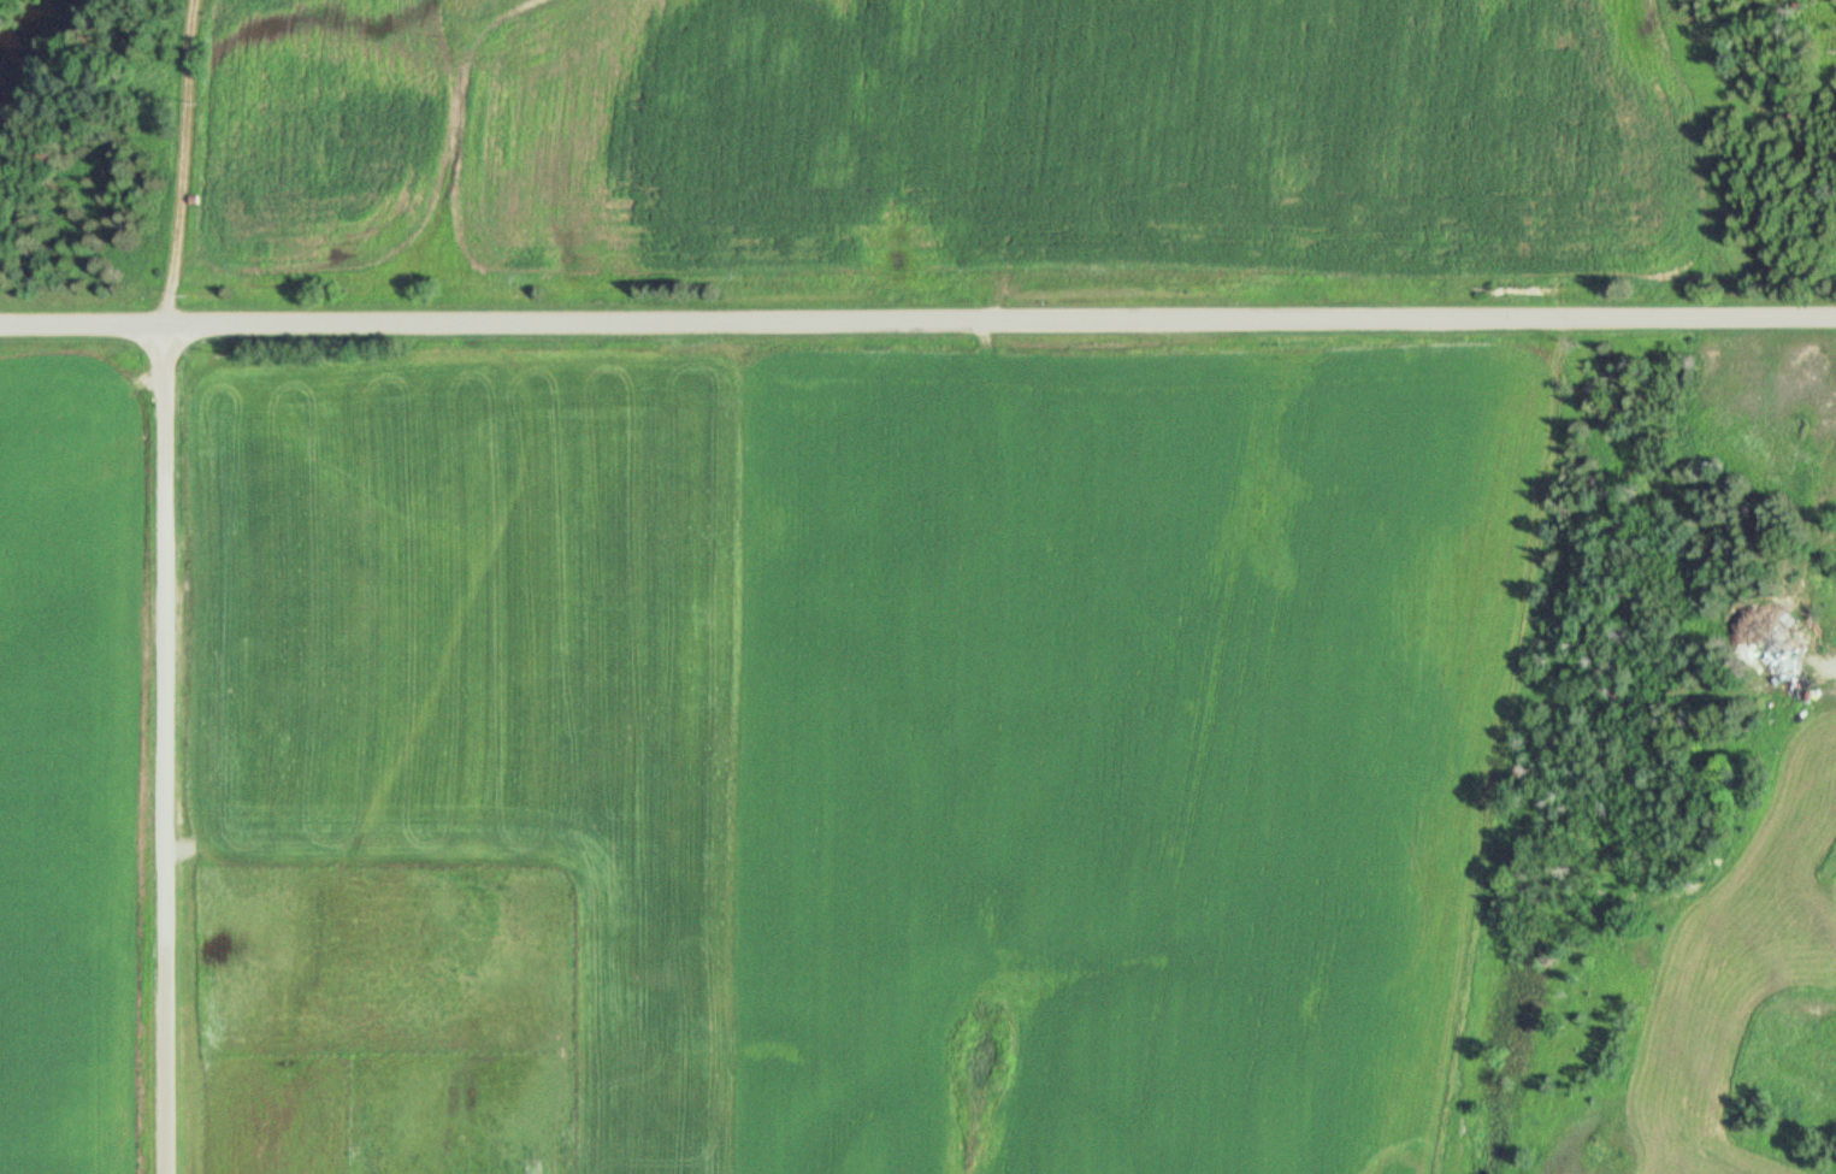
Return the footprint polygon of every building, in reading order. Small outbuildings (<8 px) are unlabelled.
[(271,1173),(276,1173),(284,1167),(277,1158),(266,1167),(271,1173)]
